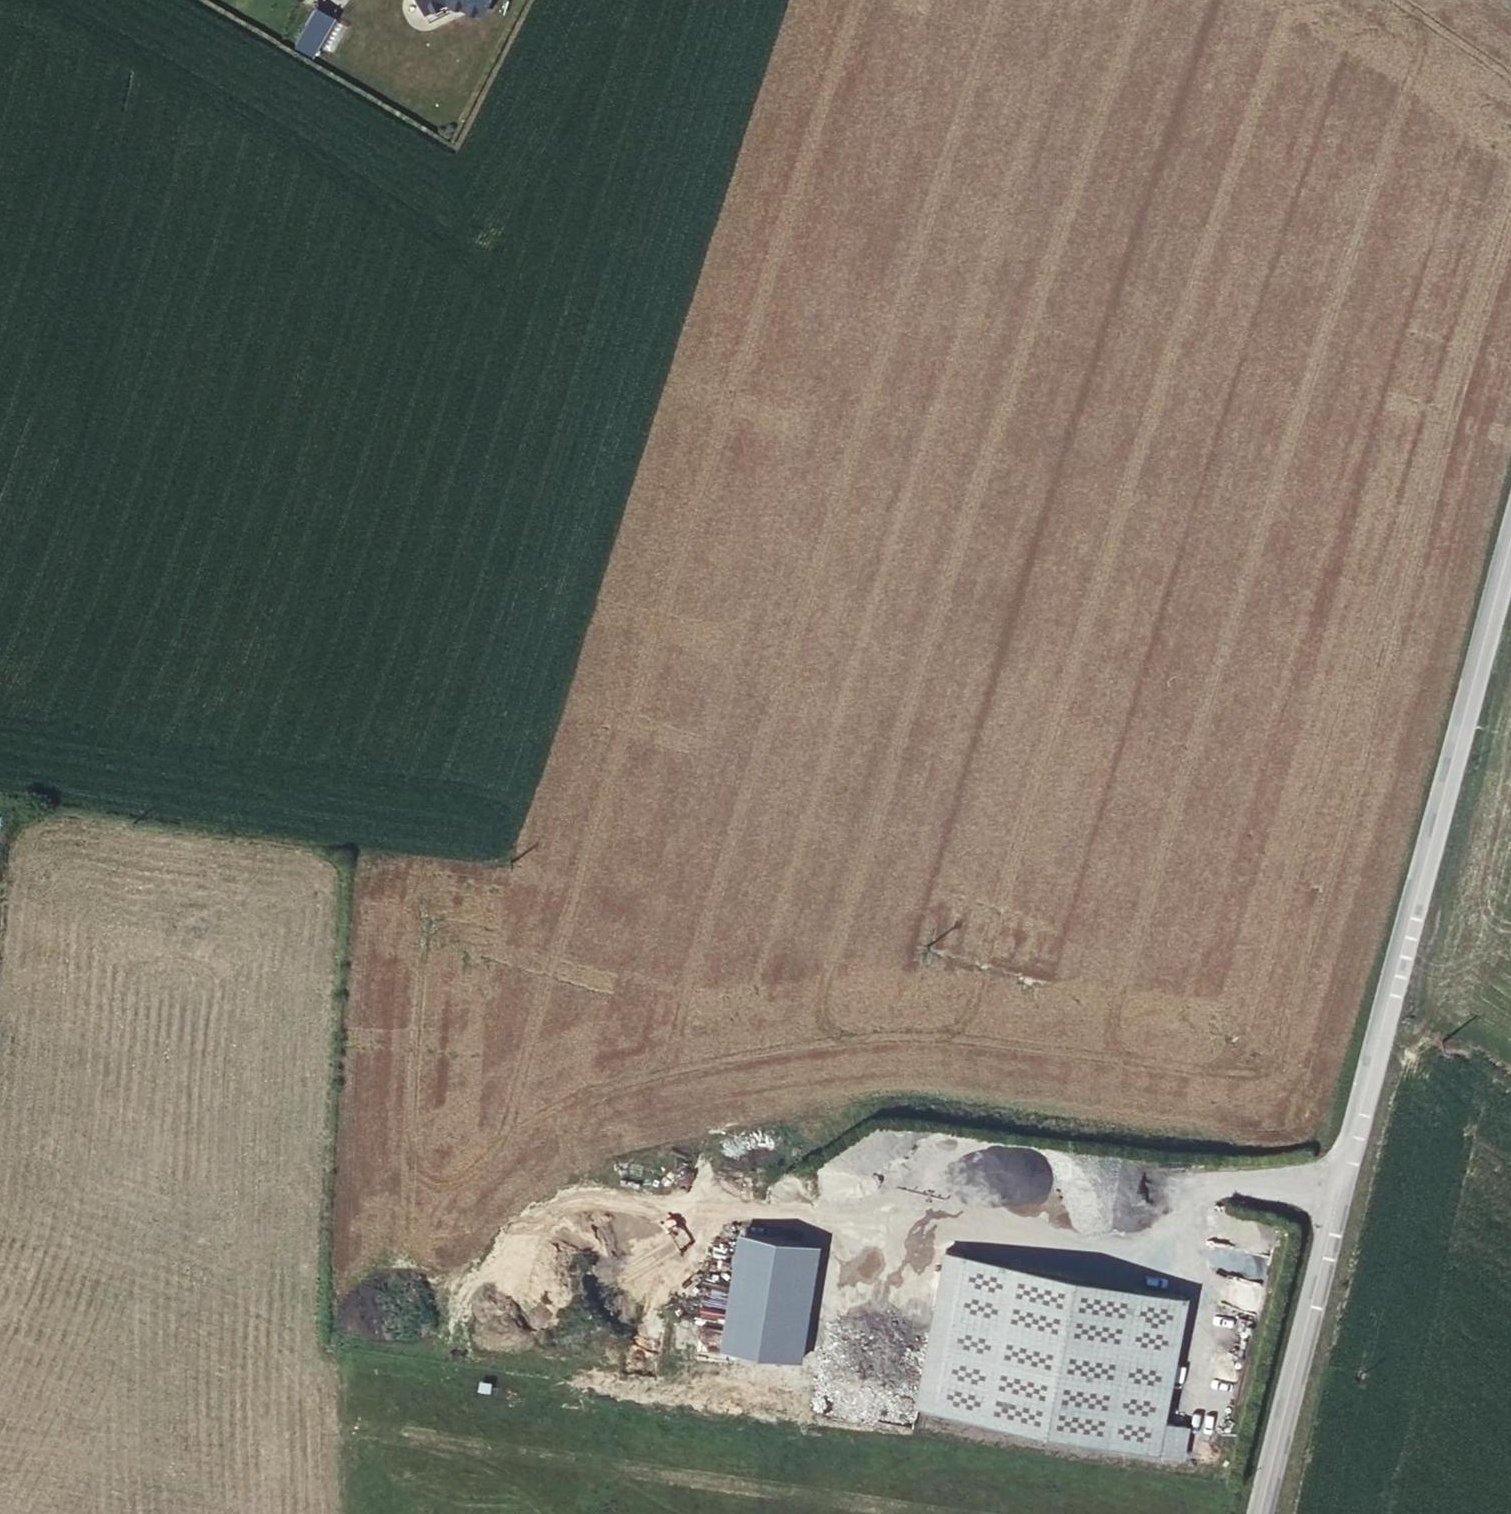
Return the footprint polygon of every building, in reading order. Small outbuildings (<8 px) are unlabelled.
[(403,9),(420,0),(399,0),(403,9)] [(459,11),(463,0),(430,0),(459,11)] [(314,55),(335,15),(316,5),(295,45),(314,55)] [(832,1230),(760,1218),(741,1333),(813,1346),(832,1230)] [(926,1412),(1116,1445),(1122,1415),(1170,1423),(1190,1302),(959,1256),(926,1412)] [(1122,1415),(1116,1445),(1186,1456),(1192,1427),(1170,1423),(1122,1415)]
